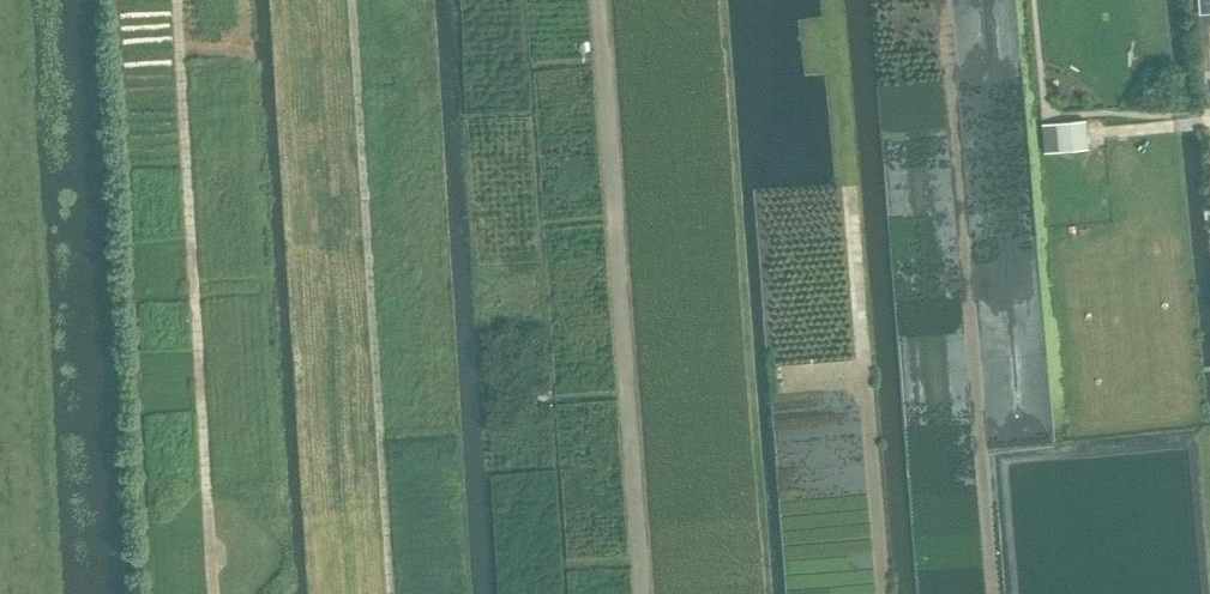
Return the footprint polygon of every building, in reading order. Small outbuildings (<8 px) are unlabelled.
[(1056,124),(1059,153),(1088,150),(1085,121),(1056,124)]
